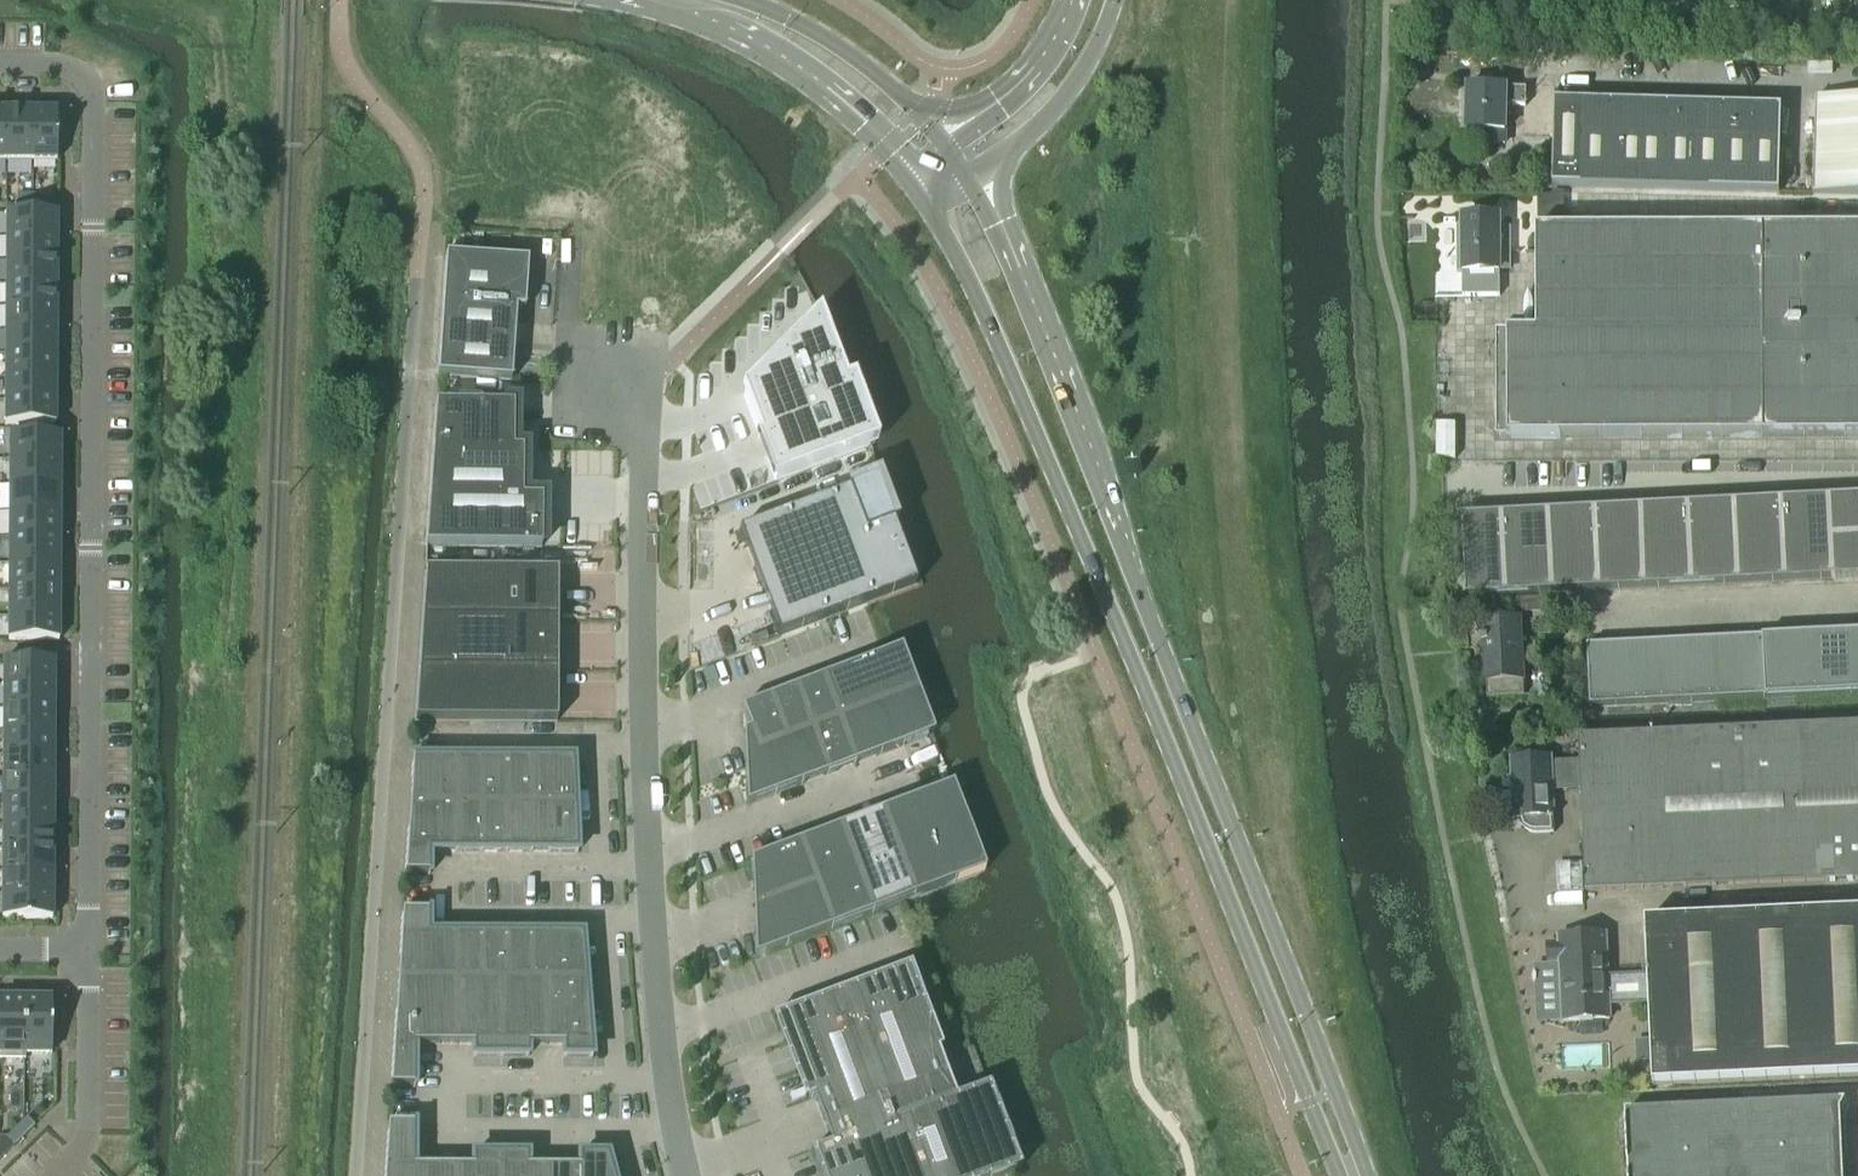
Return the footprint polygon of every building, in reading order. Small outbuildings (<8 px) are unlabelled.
[(1554,90),(1554,78),(1554,57),(1517,56),(1517,89),(1505,89),(1505,88),(1467,87),(1466,132),(1484,132),(1483,145),(1504,145),(1505,106),(1525,107),(1525,116),(1538,117),(1537,158),(1552,157),(1553,102),(1554,102),(1555,90),(1554,90)] [(1814,97),(1812,193),(1857,194),(1857,98),(1814,97)] [(1582,103),(1554,102),(1553,102),(1552,157),(1552,187),(1581,188),(1582,103)] [(1609,188),(1611,103),(1582,103),(1581,188),(1609,188)] [(1637,189),(1639,104),(1611,103),(1609,188),(1637,189)] [(1665,189),(1667,104),(1639,104),(1637,189),(1665,189)] [(1693,190),(1695,105),(1667,104),(1665,189),(1693,190)] [(1722,190),(1723,106),(1695,105),(1693,190),(1722,190)] [(1750,192),(1751,106),(1723,106),(1722,190),(1732,190),(1732,191),(1750,192)] [(1751,106),(1750,192),(1779,192),(1780,107),(1751,106)] [(6,111),(6,162),(32,162),(32,112),(6,111)] [(57,162),(57,112),(32,112),(32,162),(57,162)] [(1538,221),(1564,220),(1564,205),(1564,192),(1552,192),(1552,197),(1538,197),(1538,205),(1538,221)] [(18,196),(17,206),(32,206),(32,196),(18,196)] [(32,196),(32,206),(46,206),(46,196),(32,196)] [(56,214),(6,213),(6,238),(56,238),(56,214)] [(1461,217),(1461,275),(1463,275),(1464,296),(1499,295),(1498,270),(1510,270),(1510,227),(1500,227),(1500,217),(1461,217)] [(1857,438),(1857,230),(1537,230),(1537,332),(1496,333),(1496,439),(1857,438)] [(452,232),(451,252),(462,252),(463,233),(452,232)] [(56,261),(56,238),(6,238),(6,261),(56,261)] [(446,255),(438,376),(511,381),(516,310),(525,310),(528,260),(446,255)] [(56,285),(56,261),(6,261),(6,284),(56,285)] [(6,308),(56,308),(56,285),(6,284),(6,308)] [(6,331),(56,331),(56,308),(6,308),(6,331)] [(820,315),(742,393),(759,440),(756,442),(772,485),(879,445),(855,381),(847,384),(820,315)] [(5,354),(56,354),(56,331),(6,331),(5,354)] [(5,377),(55,378),(56,354),(5,354),(5,377)] [(5,401),(55,401),(55,378),(5,377),(5,401)] [(55,425),(55,401),(5,401),(5,425),(55,425)] [(436,405),(433,450),(513,451),(513,406),(436,405)] [(60,460),(60,435),(10,435),(9,459),(60,460)] [(433,450),(429,498),(522,499),(522,451),(513,451),(433,450)] [(60,486),(60,460),(9,459),(9,485),(60,486)] [(847,490),(739,531),(779,637),(916,585),(892,522),(876,479),(847,490)] [(59,512),(60,486),(9,485),(9,512),(59,512)] [(1462,517),(1466,598),(1584,592),(1857,578),(1857,497),(1462,517)] [(541,499),(522,499),(429,498),(426,547),(541,548),(541,499)] [(59,538),(59,512),(9,512),(9,538),(59,538)] [(59,564),(59,538),(9,538),(9,564),(59,564)] [(59,591),(59,564),(9,564),(9,590),(59,591)] [(426,572),(422,622),(557,622),(557,572),(426,572)] [(59,617),(59,591),(9,590),(9,616),(59,617)] [(1544,610),(1544,596),(1515,597),(1516,611),(1544,610)] [(59,641),(59,617),(9,616),(8,641),(59,641)] [(1520,618),(1482,620),(1486,697),(1524,695),(1520,618)] [(422,622),(419,671),(557,672),(557,622),(422,622)] [(1851,694),(1848,633),(1820,634),(1820,635),(1823,695),(1851,694)] [(1848,633),(1851,694),(1857,693),(1857,633),(1848,633)] [(1823,695),(1820,635),(1820,634),(1816,635),(1792,636),(1795,696),(1823,695)] [(1795,696),(1792,636),(1763,637),(1766,698),(1795,696)] [(1766,698),(1763,637),(1738,638),(1738,639),(1741,699),(1766,698)] [(1741,699),(1738,639),(1738,638),(1713,640),(1716,700),(1741,699)] [(1716,700),(1713,640),(1688,641),(1691,701),(1716,700)] [(1691,701),(1688,641),(1663,642),(1666,703),(1691,701)] [(1666,703),(1663,642),(1637,643),(1638,644),(1640,704),(1666,703)] [(1640,704),(1638,644),(1637,643),(1613,644),(1613,645),(1616,705),(1640,704)] [(1616,705),(1613,645),(1613,644),(1587,646),(1590,706),(1616,705)] [(902,668),(895,651),(871,660),(870,661),(750,706),(742,709),(745,717),(744,717),(754,743),(744,747),(746,788),(745,788),(746,806),(904,746),(903,746),(928,737),(921,720),(902,668)] [(54,661),(4,661),(3,684),(54,684),(54,661)] [(415,718),(415,722),(557,722),(557,720),(557,672),(419,671),(415,718)] [(54,684),(3,684),(3,708),(53,708),(54,684)] [(53,708),(3,708),(3,731),(53,731),(53,708)] [(1514,813),(1514,818),(1520,818),(1524,827),(1527,831),(1532,833),(1537,833),(1554,833),(1552,791),(1581,789),(1586,890),(1857,877),(1857,723),(1579,736),(1580,761),(1550,763),(1550,757),(1511,759),(1514,813)] [(53,731),(3,731),(3,755),(53,755),(53,731)] [(53,755),(3,755),(3,778),(53,779),(53,755)] [(412,761),(405,875),(428,875),(429,875),(429,853),(578,853),(573,759),(412,759),(412,761)] [(53,779),(3,778),(3,802),(53,802),(53,779)] [(800,842),(751,861),(751,881),(753,881),(756,888),(752,889),(766,926),(754,931),(755,958),(912,898),(914,898),(955,882),(952,872),(975,863),(963,830),(947,787),(879,812),(859,820),(862,827),(823,842),(820,834),(800,842)] [(53,802),(3,802),(3,825),(53,826),(53,802)] [(53,826),(3,825),(2,849),(53,849),(53,826)] [(53,849),(2,849),(2,872),(52,873),(53,849)] [(2,872),(2,896),(52,896),(52,873),(2,872)] [(52,896),(2,896),(2,919),(52,920),(52,896)] [(428,912),(402,912),(390,1087),(413,1087),(413,1088),(415,1088),(415,1045),(473,1045),(473,1057),(528,1057),(528,1046),(563,1046),(564,1057),(592,1057),(582,935),(429,934),(429,912),(428,912)] [(1638,1040),(1639,1060),(1652,1060),(1653,1074),(1653,1085),(1857,1075),(1857,912),(1645,922),(1647,975),(1649,1003),(1651,1035),(1651,1039),(1638,1040)] [(1649,1003),(1647,975),(1607,976),(1605,934),(1558,936),(1559,944),(1548,944),(1549,962),(1560,961),(1563,1021),(1610,1019),(1609,1005),(1649,1003)] [(1015,1171),(984,1087),(955,1098),(937,1051),(942,1049),(910,965),(872,980),(842,992),(851,1016),(786,1040),(809,1099),(814,1097),(831,1145),(810,1152),(819,1175),(1001,1175),(1015,1171)] [(25,1060),(25,1054),(24,1054),(25,1001),(0,1001),(0,1060),(25,1060)] [(24,1054),(25,1054),(51,1054),(52,1001),(25,1001),(24,1054)] [(1840,1110),(1845,1099),(1625,1110),(1628,1175),(1843,1175),(1840,1110)] [(34,1125),(27,1118),(17,1128),(24,1135),(34,1125)] [(384,1175),(613,1175),(608,1155),(579,1155),(579,1167),(528,1167),(528,1155),(473,1155),(473,1167),(414,1166),(415,1124),(413,1124),(388,1124),(384,1175)] [(7,1139),(14,1145),(24,1135),(17,1128),(7,1139)]
